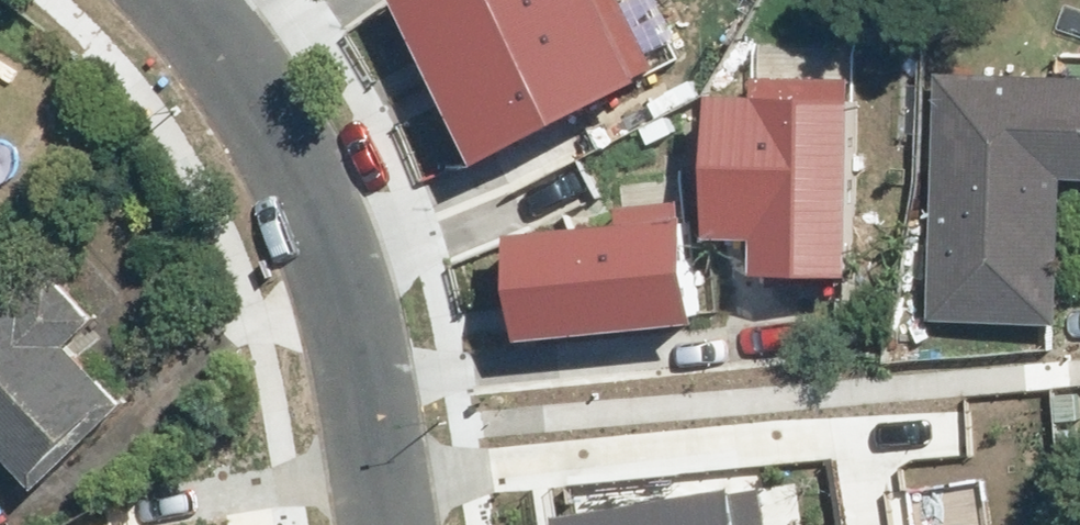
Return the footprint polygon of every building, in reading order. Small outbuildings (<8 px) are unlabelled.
[(494,143),(657,58),(627,0),(418,0),(494,143)] [(865,263),(865,70),(765,69),(765,87),(733,87),(733,217),(765,217),(765,263),(865,263)] [(934,321),(1060,324),(1064,173),(1079,174),(1079,74),(940,70),(934,321)] [(535,321),(714,305),(704,193),(626,200),(628,215),(526,224),(535,321)] [(41,486),(133,397),(79,341),(105,315),(60,268),(34,293),(20,278),(0,297),(0,443),(41,486)] [(1079,342),(1079,296),(1062,297),(1065,343),(1079,342)] [(569,524),(762,524),(756,491),(753,469),(565,499),(569,524)] [(0,511),(0,524),(8,524),(0,511)]
